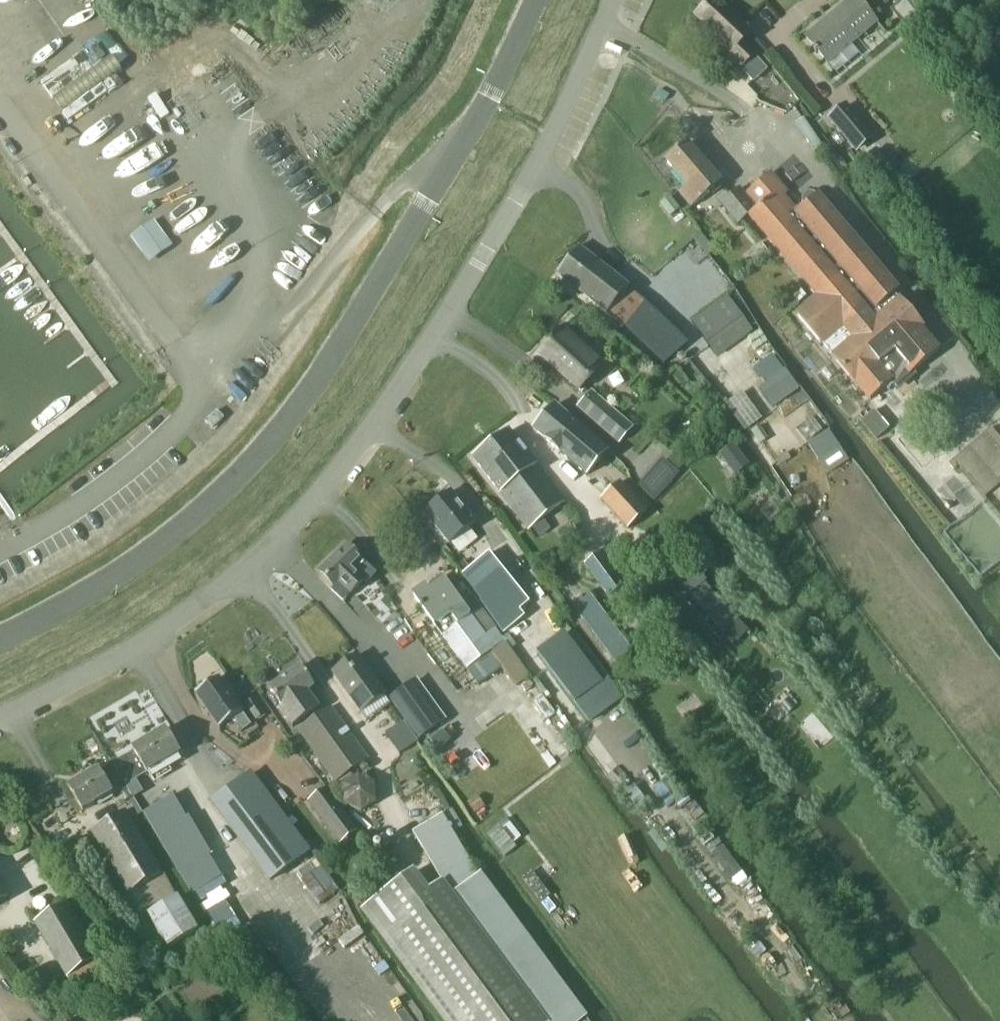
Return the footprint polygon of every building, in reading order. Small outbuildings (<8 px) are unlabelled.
[(876,23),(856,0),(851,0),(806,39),(828,65),(876,23)] [(738,69),(754,53),(742,40),(746,37),(712,1),(698,14),(734,52),(727,58),(738,69)] [(846,104),(828,119),(854,151),(856,154),(874,138),(871,134),(846,104)] [(822,147),(804,119),(795,124),(813,153),(822,147)] [(693,208),(719,186),(686,145),(666,161),(688,188),(680,193),(693,208)] [(894,295),(898,292),(818,197),(818,198),(816,196),(813,194),(808,194),(805,195),(803,197),(802,200),(802,210),(797,213),(784,198),(788,195),(770,175),(748,193),(760,207),(750,217),(819,298),(797,317),(820,345),(821,344),(833,358),(832,359),(854,385),(855,384),(870,401),(891,384),(895,389),(939,352),(920,329),(923,327),(901,300),(900,302),(894,295)] [(738,225),(757,209),(741,189),(721,205),(738,225)] [(669,198),(659,206),(669,218),(678,209),(669,198)] [(130,239),(147,262),(169,245),(153,222),(130,239)] [(578,248),(558,274),(608,314),(623,327),(644,302),(628,288),(616,278),(581,250),(578,248)] [(46,286),(26,301),(102,402),(103,403),(105,404),(107,405),(112,405),(114,404),(117,402),(119,400),(120,397),(121,395),(121,392),(120,389),(54,296),(87,272),(84,268),(51,293),(46,286)] [(750,329),(727,297),(692,323),(714,354),(750,329)] [(579,391),(605,362),(565,327),(539,356),(579,391)] [(618,443),(632,428),(592,393),(578,409),(618,443)] [(554,406),(534,430),(548,442),(547,444),(559,454),(561,453),(587,475),(607,452),(554,406)] [(217,411),(205,422),(212,430),(224,419),(217,411)] [(870,416),(861,423),(876,441),(880,438),(889,430),(874,412),(870,416)] [(529,529),(564,502),(509,432),(474,459),(529,529)] [(732,445),(719,455),(733,474),(746,464),(732,445)] [(619,483),(601,500),(628,529),(646,512),(645,510),(626,490),(625,489),(619,483)] [(449,544),(475,523),(450,492),(424,513),(449,544)] [(330,562),(320,571),(334,586),(340,581),(351,593),(363,581),(357,575),(365,567),(361,562),(360,561),(361,560),(347,546),(332,560),(330,562)] [(626,620),(642,610),(600,554),(585,565),(626,620)] [(489,556),(462,577),(483,606),(499,629),(502,634),(522,618),(519,614),(529,605),(489,556)] [(689,567),(674,580),(721,633),(737,619),(704,582),(706,580),(692,564),(689,567)] [(497,631),(481,608),(475,599),(464,608),(441,578),(415,597),(468,669),(504,641),(497,631)] [(615,663),(631,651),(590,595),(573,608),(615,663)] [(587,665),(563,634),(536,655),(579,710),(605,690),(591,673),(587,676),(582,669),(587,665)] [(491,651),(468,669),(480,684),(503,668),(492,652),(491,651)] [(361,714),(386,696),(359,657),(335,674),(361,714)] [(307,693),(314,688),(300,667),(267,690),(281,709),(279,710),(293,729),(319,710),(307,693)] [(391,693),(408,681),(399,669),(383,681),(391,693)] [(219,677),(195,693),(219,728),(234,718),(243,731),(251,725),(219,677)] [(416,681),(391,699),(419,738),(444,720),(416,681)] [(255,721),(265,715),(255,698),(245,705),(255,721)] [(336,783),(369,760),(330,706),(297,729),(336,783)] [(418,743),(404,723),(385,737),(399,757),(418,743)] [(126,786),(179,754),(165,731),(112,762),(126,786)] [(69,786),(82,809),(83,810),(112,794),(98,769),(69,786)] [(270,881),(308,852),(250,775),(212,803),(270,881)] [(307,803),(339,845),(358,831),(326,789),(307,803)] [(172,796),(144,813),(157,834),(185,817),(172,796)] [(476,796),(466,804),(474,814),(484,807),(476,796)] [(130,892),(162,872),(125,812),(95,832),(130,892)] [(587,1017),(436,815),(407,837),(441,883),(425,895),(410,875),(364,910),(447,1020),(582,1020),(587,1017)] [(721,847),(712,854),(731,880),(740,873),(721,847)] [(197,933),(176,899),(148,917),(169,950),(197,933)] [(76,991),(82,988),(106,973),(66,906),(36,924),(69,980),(76,991)]
